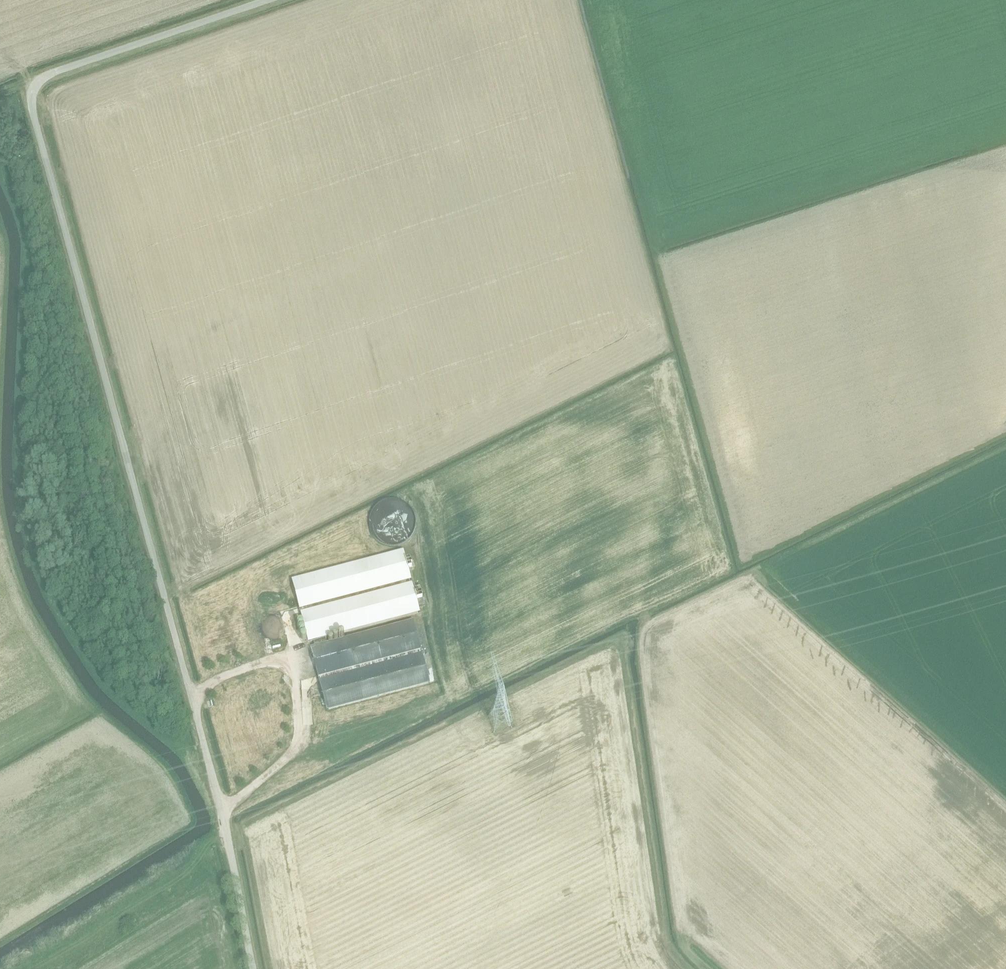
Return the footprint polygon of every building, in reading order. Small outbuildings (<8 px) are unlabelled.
[(385,546),(391,547),(398,546),(401,545),(404,544),(410,539),(413,534),(415,527),(415,521),(414,514),(410,508),(404,504),(398,501),(391,500),(388,501),(384,502),(378,505),(373,510),(370,516),(369,522),(369,528),(371,534),(375,539),(379,543),(385,546)] [(411,580),(404,551),(295,580),(302,608),(300,609),(301,614),(304,613),(310,642),(420,613),(412,583),(410,583),(409,581),(411,580)] [(329,710),(338,707),(428,683),(412,621),(327,644),(325,638),(323,639),(313,641),(315,647),(312,647),(329,710)]
